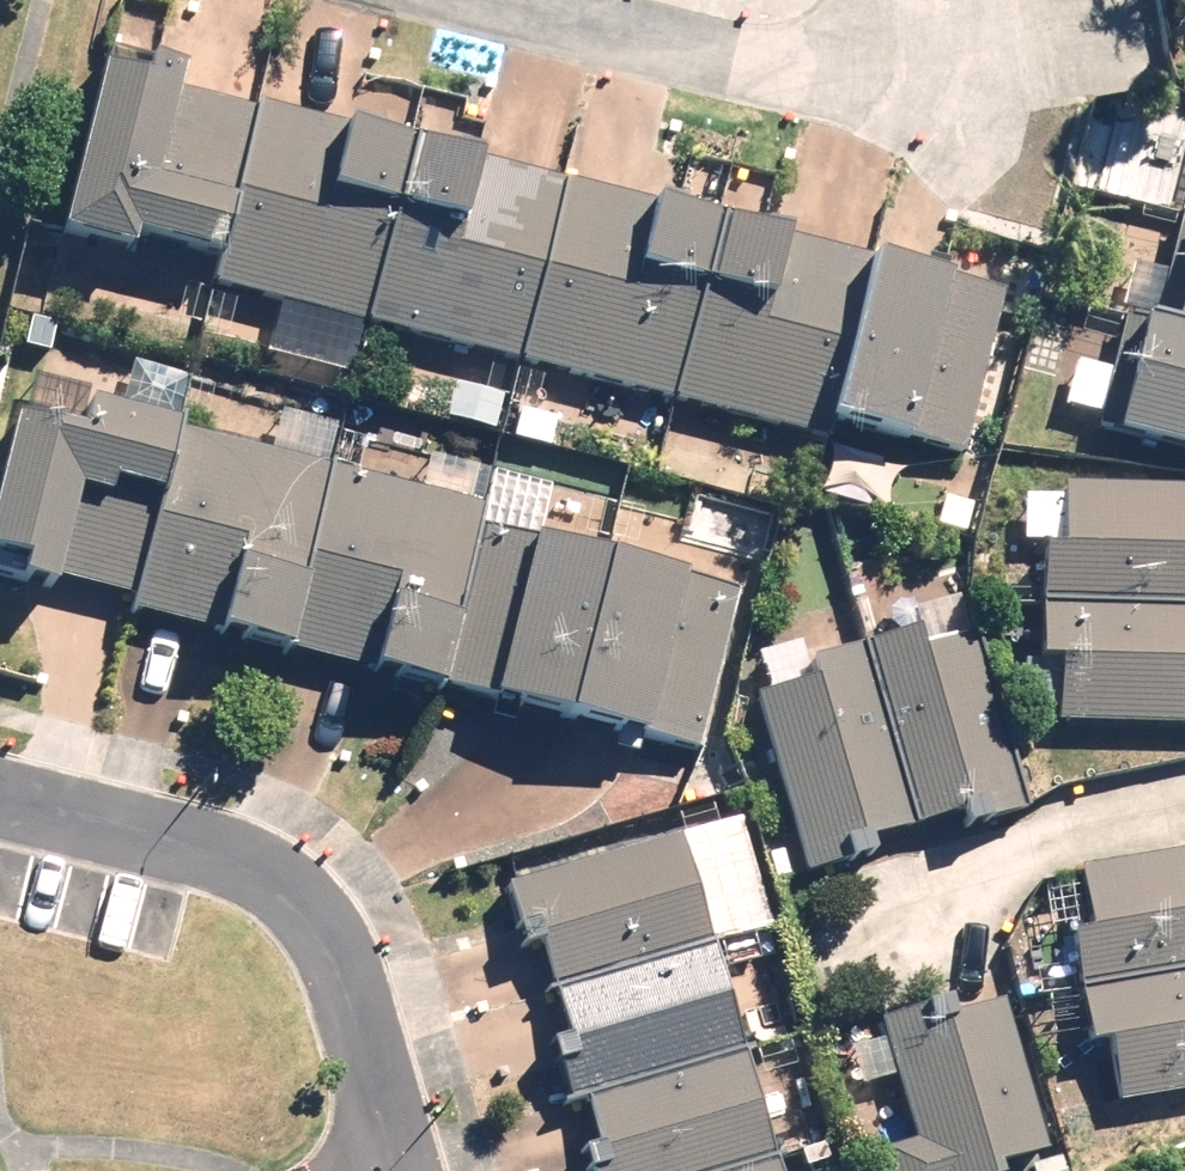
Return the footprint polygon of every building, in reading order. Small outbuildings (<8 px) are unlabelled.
[(81,59),(38,232),(112,251),(116,233),(203,254),(241,99),(81,59)] [(213,255),(204,290),(358,328),(405,137),(252,99),(229,190),(213,255)] [(413,144),(366,335),(519,373),(567,182),(413,144)] [(552,263),(526,369),(675,405),(722,215),(573,178),(552,263)] [(1175,218),(1152,319),(1166,322),(1184,327),(1184,220),(1175,218)] [(727,222),(679,413),(844,454),(848,438),(891,263),(727,222)] [(904,266),(861,441),(982,471),(1025,296),(904,266)] [(1184,442),(1184,327),(1166,322),(1152,319),(1123,313),(1098,423),(1184,442)] [(136,593),(182,429),(23,384),(0,467),(0,583),(59,600),(66,574),(136,593)] [(343,474),(334,472),(345,432),(288,416),(277,455),(182,429),(136,593),(131,609),(292,654),(295,644),(343,474)] [(546,531),(482,513),(493,473),(417,451),(405,492),(343,474),(295,644),(499,701),(546,531)] [(1184,611),(1184,483),(1061,479),(1059,543),(1043,543),(1041,606),(1184,611)] [(546,531),(499,701),(701,757),(748,588),(546,531)] [(1184,733),(1184,611),(1041,606),(1039,661),(1023,661),(1021,728),(1184,733)] [(868,657),(920,825),(964,811),(969,827),(1026,810),(969,626),(868,657)] [(747,658),(814,875),(878,856),(873,839),(920,825),(868,657),(815,673),(804,640),(747,658)] [(680,832),(509,883),(531,955),(547,950),(558,986),(712,939),(680,832)] [(1184,977),(1184,847),(1079,862),(1082,883),(1042,888),(1050,941),(1072,938),(1079,991),(1184,977)] [(712,939),(558,986),(573,1037),(557,1042),(575,1100),(592,1095),(745,1049),(712,939)] [(1079,991),(1088,1055),(1113,1052),(1120,1103),(1184,1094),(1184,977),(1079,991)] [(885,1150),(892,1170),(991,1170),(1053,1151),(999,987),(881,1025),(918,1140),(885,1150)] [(592,1095),(610,1153),(592,1159),(596,1170),(722,1170),(777,1154),(745,1049),(592,1095)] [(722,1170),(782,1170),(777,1154),(722,1170)]
